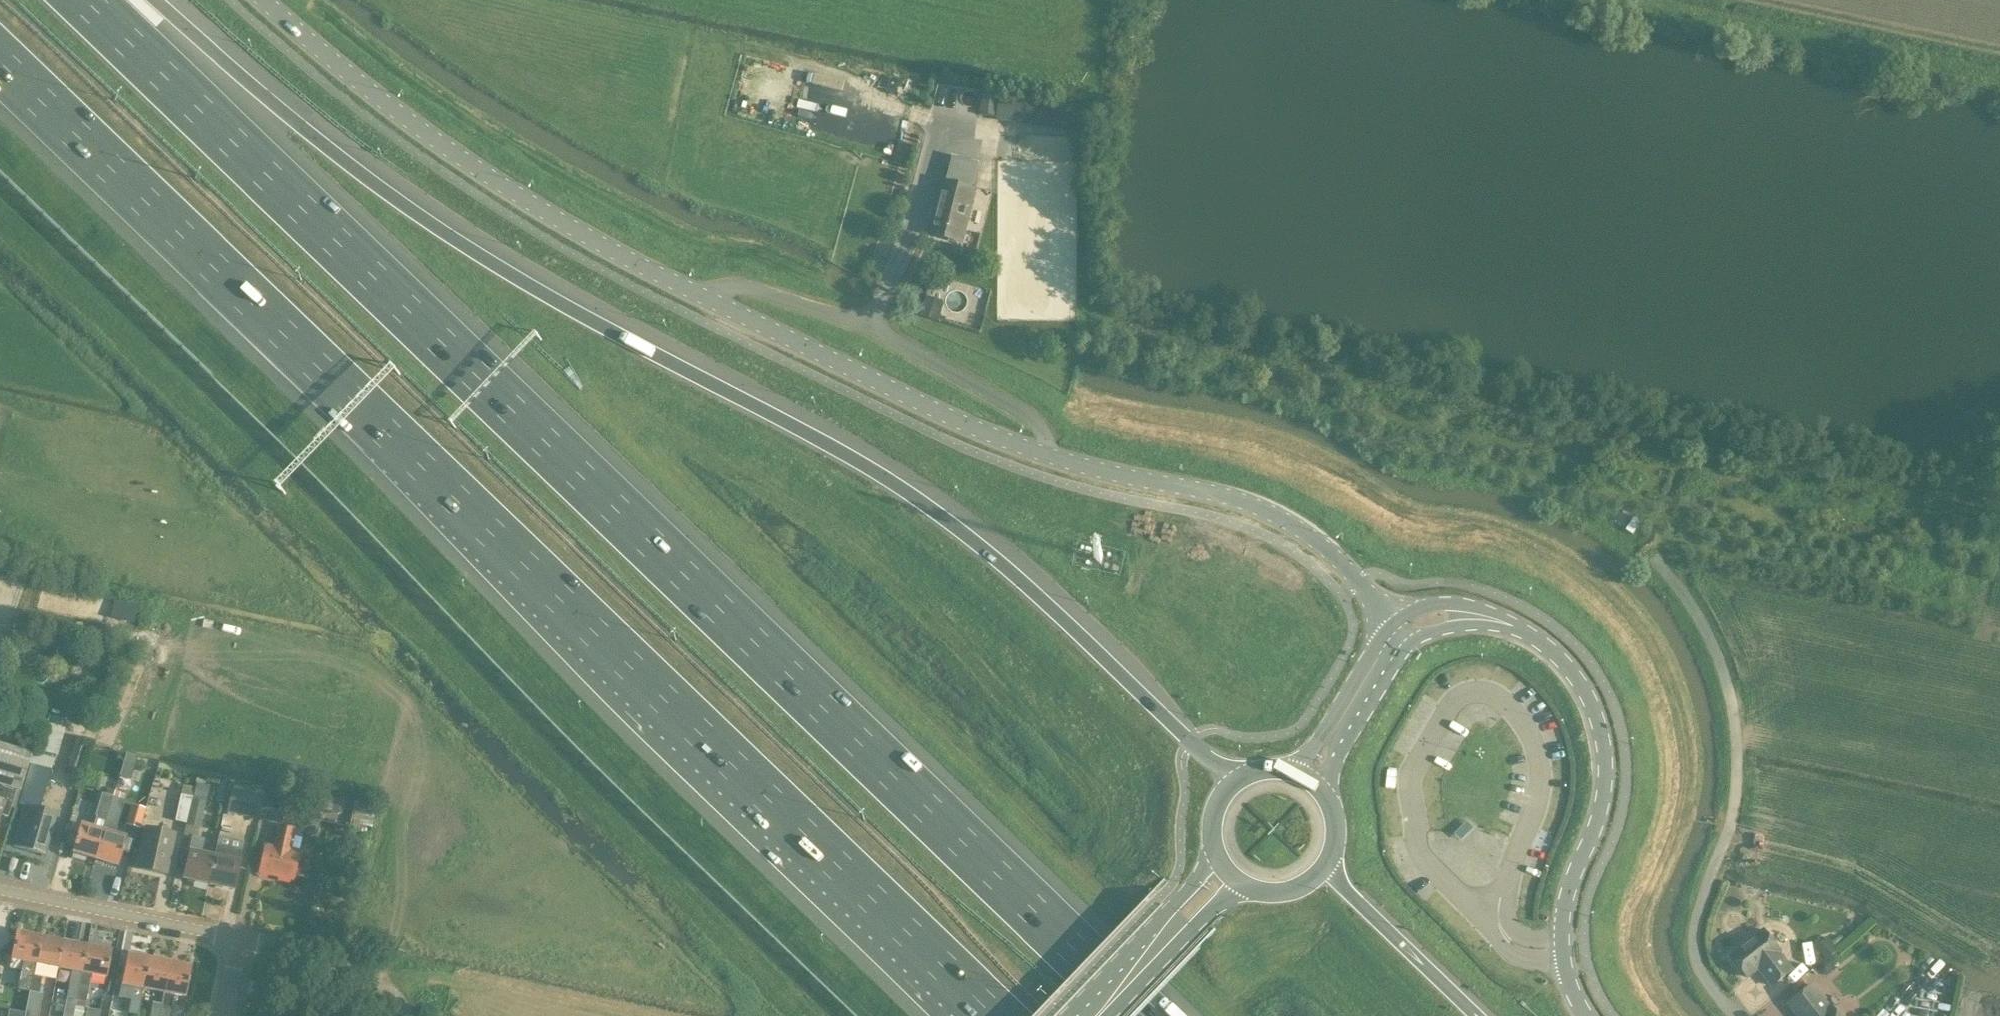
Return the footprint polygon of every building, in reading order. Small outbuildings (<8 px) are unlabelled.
[(993,118),(994,117),(1073,128),(1076,107),(997,96),(997,90),(985,89),(981,116),(993,118)] [(975,190),(972,190),(979,164),(953,157),(946,183),(943,182),(943,183),(948,185),(944,200),(939,199),(936,211),(938,213),(936,219),(934,219),(930,234),(961,243),(975,190)] [(922,316),(938,321),(942,306),(926,302),(922,316)] [(133,624),(138,607),(114,601),(110,618),(133,624)] [(31,753),(0,744),(0,818),(1,816),(8,818),(16,790),(20,791),(31,753)] [(74,744),(66,773),(78,777),(86,747),(74,744)] [(40,808),(52,766),(48,765),(46,770),(31,765),(20,804),(26,805),(14,846),(44,855),(56,812),(40,808)] [(194,789),(193,797),(206,800),(208,787),(195,784),(194,789)] [(182,787),(180,795),(193,797),(194,789),(182,787)] [(232,791),(227,812),(260,819),(264,797),(253,795),(254,791),(234,787),(233,791),(232,791)] [(106,789),(104,795),(106,795),(113,797),(113,798),(115,791),(106,789)] [(111,804),(113,797),(106,795),(104,795),(101,794),(95,816),(97,816),(93,828),(80,824),(71,853),(74,854),(72,858),(84,861),(85,857),(95,860),(111,804)] [(175,821),(187,824),(193,797),(180,795),(175,821)] [(326,812),(351,815),(353,799),(328,796),(326,812)] [(193,797),(187,824),(200,827),(206,800),(193,797)] [(264,797),(260,819),(281,823),(285,802),(264,797)] [(111,804),(95,860),(118,867),(126,838),(114,834),(124,801),(113,798),(111,804)] [(285,808),(319,816),(321,806),(287,798),(285,808)] [(132,806),(126,825),(128,826),(138,829),(144,809),(134,806),(132,806)] [(260,873),(291,879),(297,853),(290,851),(294,830),(278,826),(273,847),(266,846),(260,873)] [(165,875),(173,836),(146,830),(137,869),(165,875)] [(208,884),(214,857),(201,854),(203,840),(193,838),(184,879),(208,884)] [(214,857),(208,884),(232,889),(240,852),(230,849),(217,846),(214,857)] [(1772,986),(1793,970),(1779,953),(1781,952),(1764,930),(1731,956),(1748,978),(1759,969),(1772,986)] [(17,933),(12,959),(22,961),(23,961),(21,973),(33,976),(35,963),(40,937),(17,933)] [(40,937),(35,963),(59,968),(64,942),(41,937),(40,937)] [(1830,941),(1819,950),(1826,960),(1837,951),(1830,941)] [(64,942),(59,968),(60,968),(73,971),(71,983),(81,985),(83,973),(88,946),(65,942),(64,942)] [(83,973),(81,985),(89,987),(91,974),(107,977),(112,951),(88,946),(83,973)] [(121,985),(118,998),(131,1000),(131,995),(141,997),(143,989),(149,958),(127,954),(121,985)] [(149,958),(143,989),(163,993),(170,962),(149,958)] [(163,993),(161,1005),(171,1007),(174,995),(185,998),(191,967),(170,962),(163,993)] [(1824,963),(1820,966),(1819,971),(1823,975),(1828,975),(1831,972),(1832,967),(1829,963),(1824,963)] [(21,973),(18,989),(30,991),(33,976),(21,973)] [(33,976),(30,991),(31,991),(39,993),(42,978),(33,976)] [(71,983),(67,999),(78,1001),(81,985),(71,983)] [(81,985),(78,1001),(85,1003),(89,987),(81,985)] [(1831,1006),(1830,1007),(1812,985),(1789,1004),(1798,1015),(1839,1015),(1831,1006)] [(25,1015),(39,1015),(43,996),(30,993),(25,1015)] [(131,1000),(128,1013),(138,1015),(141,997),(131,995),(131,1000)] [(149,1015),(159,1015),(161,1005),(152,1003),(149,1015)] [(159,1015),(169,1015),(171,1007),(161,1005),(159,1015)] [(74,1015),(84,1015),(85,1010),(75,1008),(74,1015)]
